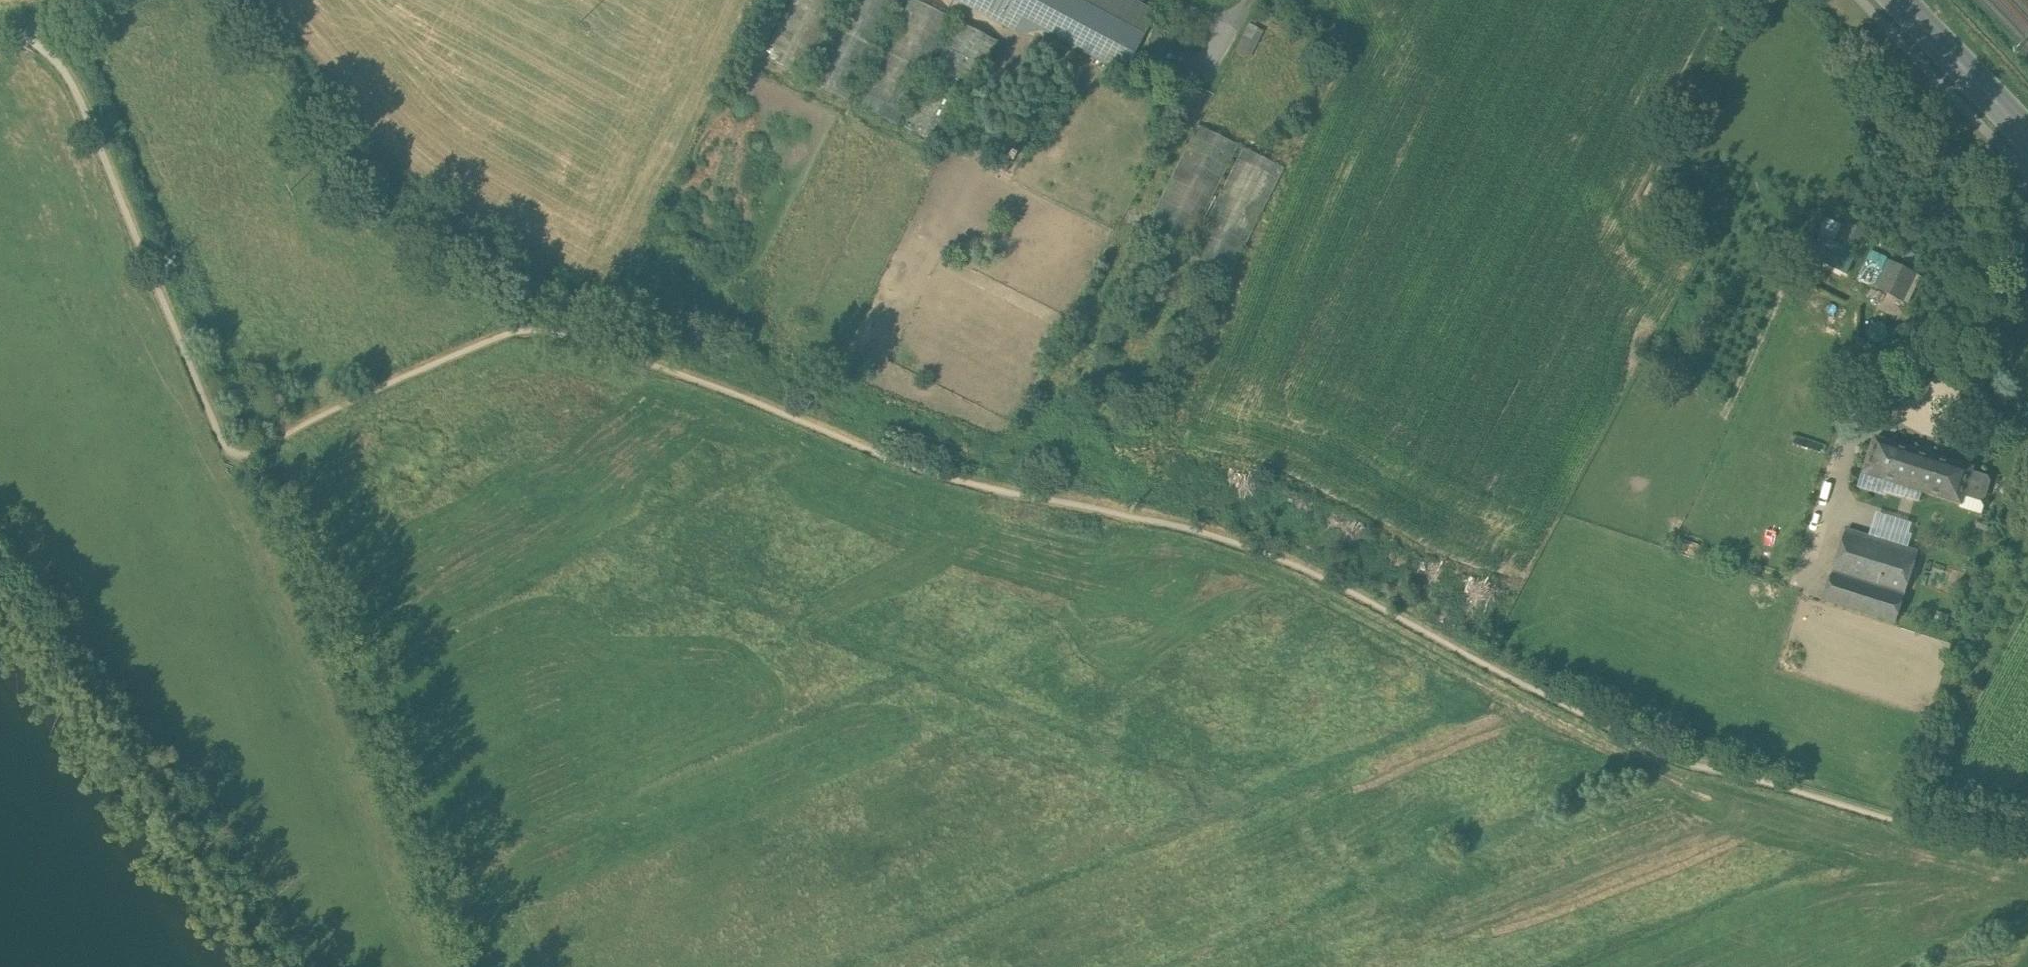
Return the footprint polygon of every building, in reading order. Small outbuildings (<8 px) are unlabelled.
[(764,55),(802,74),(838,0),(791,0),(764,55)] [(922,0),(905,0),(856,100),(894,118),(946,12),(922,0)] [(1000,7),(988,0),(956,0),(993,20),(1000,7)] [(1046,0),(988,0),(1000,7),(1009,11),(1026,20),(1033,24),(1046,0)] [(1056,37),(1075,0),(1046,0),(1033,24),(1033,25),(1056,37)] [(1056,37),(1122,72),(1154,11),(1133,0),(1075,0),(1056,37)] [(1002,24),(1009,11),(1000,7),(993,20),(1002,24)] [(1026,20),(1009,11),(1002,24),(1019,33),(1026,20)] [(998,35),(960,17),(908,123),(946,142),(998,35)] [(1247,21),(1235,50),(1251,57),(1263,27),(1247,21)] [(1237,146),(1199,127),(1147,234),(1185,252),(1237,146)] [(1281,166),(1243,148),(1191,254),(1229,273),(1281,166)] [(1851,272),(1867,228),(1825,214),(1809,258),(1851,272)] [(1896,319),(1918,271),(1871,250),(1859,279),(1874,285),(1865,305),(1896,319)] [(1975,465),(1872,437),(1861,475),(1964,504),(1975,465)] [(1869,531),(1907,543),(1914,521),(1876,509),(1869,531)] [(1848,528),(1834,573),(1903,594),(1916,550),(1848,528)] [(1681,549),(1697,553),(1700,544),(1684,539),(1681,549)] [(1834,573),(1824,602),(1893,624),(1903,594),(1834,573)]
